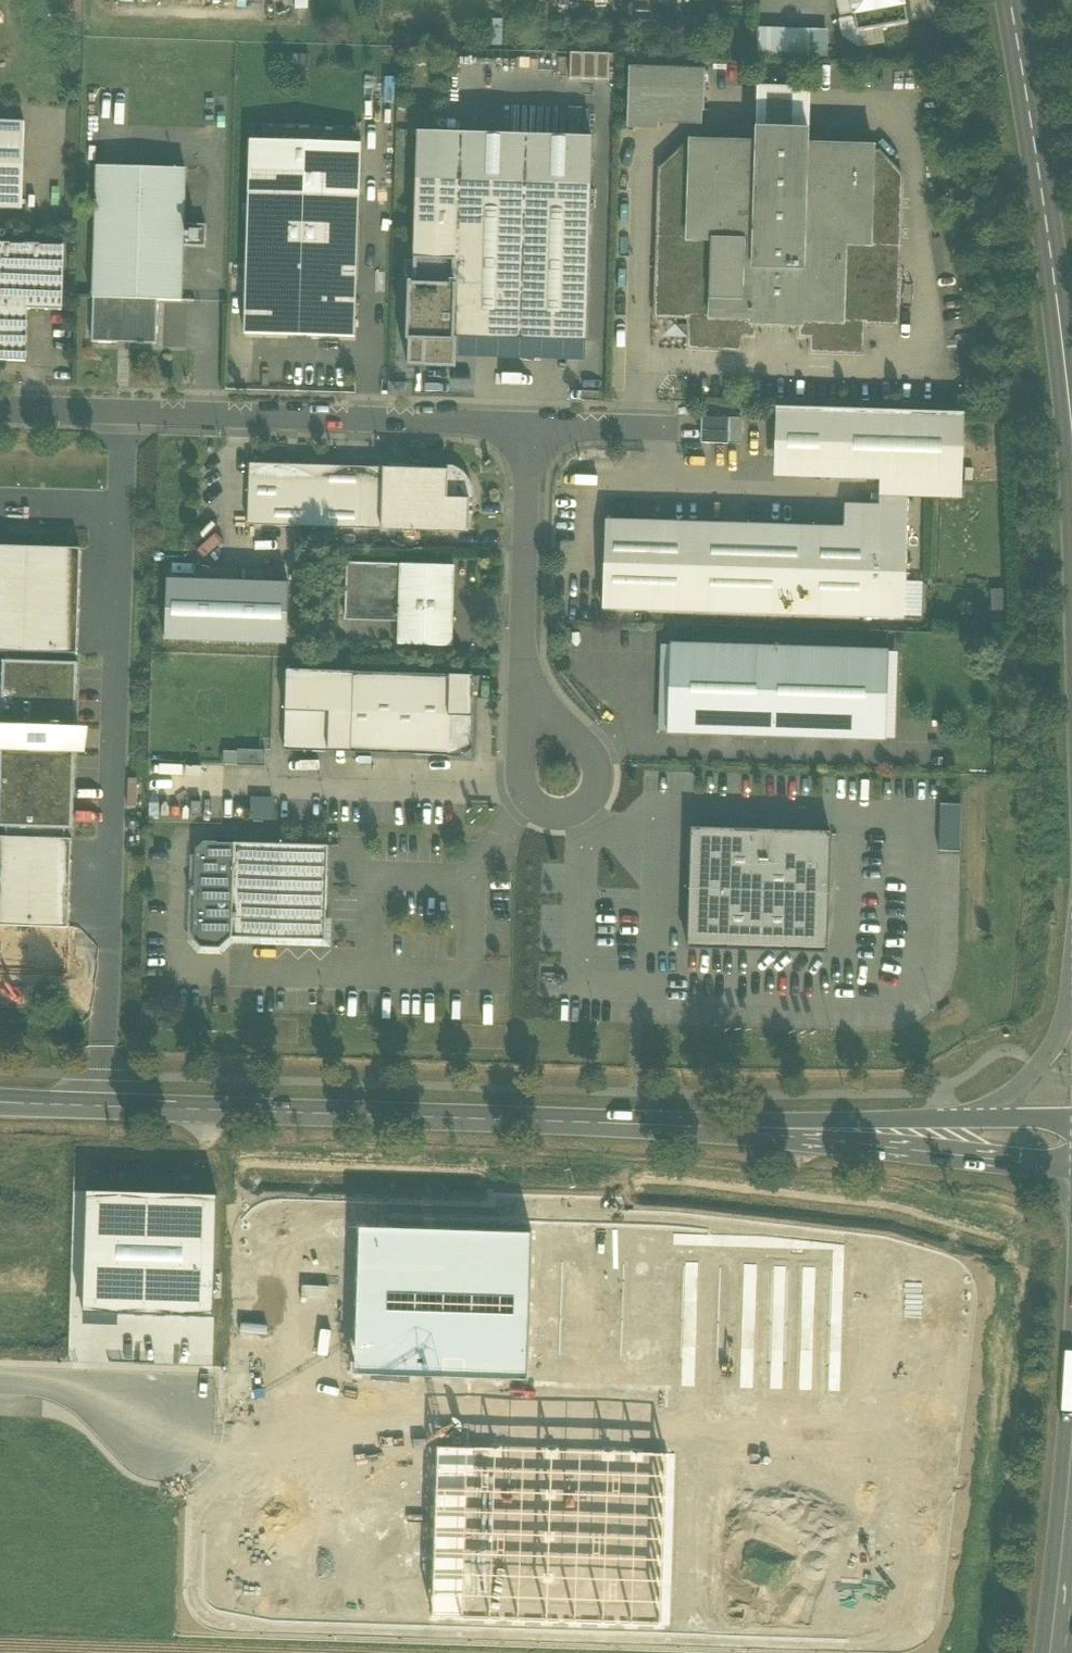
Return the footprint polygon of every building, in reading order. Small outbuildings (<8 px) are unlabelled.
[(857,33),(908,25),(904,0),(850,0),(851,6),(853,16),(854,16),(857,33)] [(840,18),(853,16),(851,6),(839,8),(840,18)] [(758,29),(757,54),(826,56),(826,31),(758,29)] [(570,79),(584,79),(585,53),(571,53),(570,79)] [(584,79),(597,80),(597,54),(585,53),(584,79)] [(611,54),(597,54),(597,80),(610,80),(611,54)] [(627,128),(659,129),(659,111),(704,112),(705,70),(629,68),(627,128)] [(756,128),(757,129),(808,130),(809,130),(810,89),(757,87),(756,128)] [(569,137),(582,138),(583,108),(570,108),(569,137)] [(0,122),(0,209),(22,209),(25,123),(0,122)] [(690,141),(690,145),(687,242),(712,243),(709,320),(750,321),(750,326),(754,326),(799,327),(802,327),(803,323),(844,324),(846,247),(871,247),(874,152),(874,147),(807,145),(808,130),(757,129),(757,143),(690,141)] [(418,133),(417,181),(591,186),(592,138),(582,138),(569,137),(418,133)] [(250,141),(249,193),(359,197),(361,144),(250,141)] [(753,337),(754,326),(750,326),(750,321),(709,320),(712,243),(687,242),(690,145),(685,146),(660,169),(655,318),(689,320),(689,327),(681,326),(678,330),(682,335),(688,335),(688,348),(688,350),(741,352),(742,336),(753,337)] [(879,152),(874,152),(871,247),(846,247),(844,324),(803,323),(802,327),(799,327),(798,338),(810,339),(810,354),(864,356),(865,325),(898,326),(903,177),(879,152)] [(182,301),(184,246),(185,225),(186,169),(98,167),(94,299),(159,301),(182,301)] [(417,181),(414,285),(456,286),(454,338),(456,338),(586,342),(591,186),(417,181)] [(249,193),(246,298),(356,302),(359,197),(249,193)] [(207,225),(185,225),(184,246),(206,247),(207,225)] [(62,311),(65,246),(0,244),(0,309),(28,310),(62,311)] [(454,342),(454,338),(456,286),(414,285),(409,285),(407,341),(409,341),(425,342),(425,346),(438,346),(439,342),(454,342)] [(355,337),(356,302),(246,298),(244,334),(355,337)] [(157,344),(159,301),(94,299),(92,342),(119,343),(119,339),(131,339),(130,344),(157,344)] [(6,361),(26,362),(28,310),(0,309),(0,361),(6,361)] [(456,338),(454,338),(454,342),(439,342),(438,346),(425,346),(425,342),(409,341),(408,366),(456,367),(456,358),(456,338)] [(585,361),(586,342),(456,338),(456,358),(585,361)] [(774,477),(829,479),(832,410),(776,408),(774,477)] [(964,414),(832,410),(829,479),(880,481),(962,483),(964,415),(964,414)] [(702,443),(741,445),(742,419),(703,417),(702,443)] [(247,525),(381,530),(384,469),(250,464),(247,525)] [(448,466),(448,471),(448,499),(470,499),(470,500),(475,500),(473,490),(469,480),(463,472),(453,467),(448,466)] [(469,532),(470,500),(470,499),(448,499),(448,471),(384,469),(381,530),(469,532)] [(962,498),(962,483),(880,481),(880,496),(908,497),(962,498)] [(907,530),(908,497),(880,496),(879,506),(879,529),(907,530)] [(870,529),(879,529),(879,506),(845,505),(845,528),(870,529)] [(867,619),(869,573),(870,529),(845,528),(606,521),(603,610),(867,619)] [(879,529),(870,529),(869,573),(883,573),(883,568),(906,568),(907,530),(879,529)] [(6,661),(71,663),(71,654),(77,655),(80,549),(73,549),(0,546),(0,652),(6,652),(6,661)] [(346,617),(399,619),(401,565),(347,563),(346,617)] [(398,645),(452,647),(455,567),(401,565),(399,619),(398,645)] [(867,619),(904,620),(905,616),(906,581),(906,568),(883,568),(883,573),(869,573),(867,619)] [(289,583),(167,580),(165,640),(287,644),(289,583)] [(923,582),(906,581),(905,616),(922,616),(923,582)] [(658,732),(668,732),(671,646),(661,645),(658,732)] [(668,733),(886,740),(886,739),(889,652),(671,645),(671,646),(668,732),(668,733)] [(898,653),(889,652),(886,739),(895,740),(898,653)] [(3,661),(1,727),(76,729),(77,718),(76,718),(76,716),(77,716),(78,664),(71,663),(6,661),(3,661)] [(416,755),(464,757),(472,749),(474,695),(473,695),(474,676),(287,671),(285,751),(416,755)] [(0,749),(76,751),(78,751),(79,729),(76,729),(1,727),(0,727),(0,749)] [(6,828),(66,829),(73,830),(73,823),(76,751),(0,749),(0,751),(0,827),(6,828)] [(267,749),(227,749),(226,762),(267,763),(267,749)] [(253,795),(252,818),(274,819),(275,796),(253,795)] [(962,805),(941,805),(939,852),(960,852),(962,805)] [(66,829),(6,828),(6,837),(0,837),(0,926),(68,928),(71,839),(65,839),(66,829)] [(831,833),(691,828),(688,948),(827,952),(831,833)] [(220,949),(231,938),(234,844),(217,844),(217,843),(204,843),(197,850),(196,884),(189,892),(195,899),(194,941),(201,948),(220,949)] [(234,844),(231,938),(325,941),(328,847),(234,844)] [(88,1192),(84,1314),(118,1315),(214,1318),(218,1196),(88,1192)] [(355,1376),(468,1379),(528,1381),(528,1380),(533,1234),(359,1229),(355,1376)] [(118,1326),(118,1315),(84,1314),(83,1325),(118,1326)] [(468,1379),(466,1448),(667,1454),(669,1384),(528,1380),(528,1381),(468,1379)] [(668,1454),(667,1454),(466,1448),(437,1447),(431,1619),(663,1626),(668,1454)]
